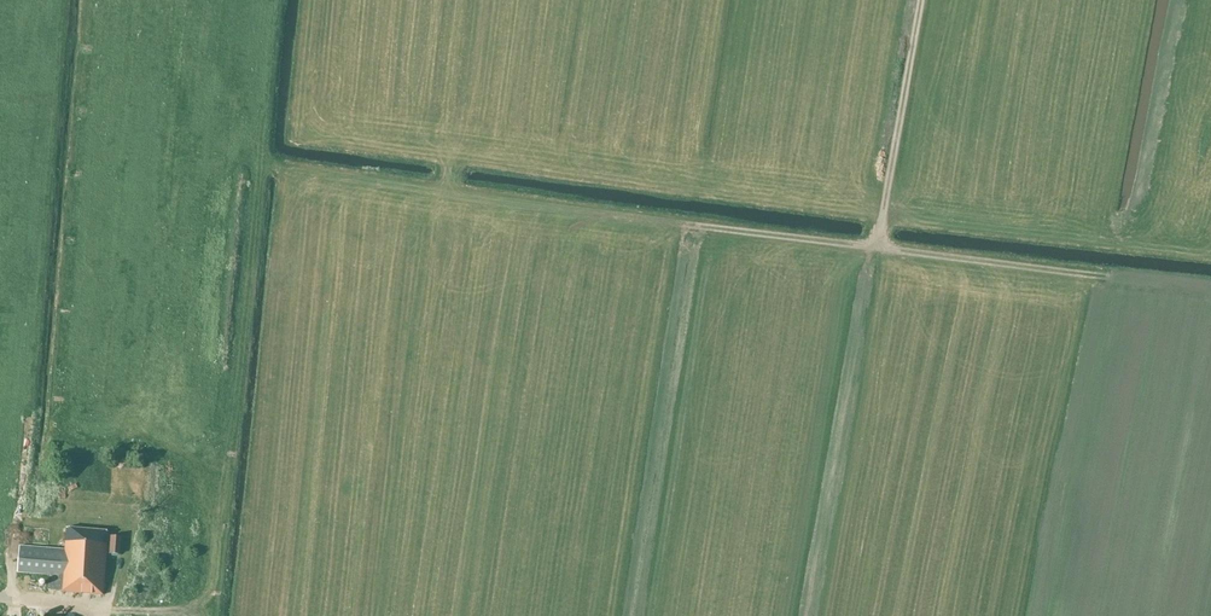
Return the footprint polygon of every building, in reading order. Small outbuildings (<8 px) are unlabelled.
[(120,555),(122,537),(111,536),(108,536),(109,532),(67,528),(65,550),(20,546),(18,572),(49,574),(48,590),(62,591),(62,592),(92,594),(92,592),(104,593),(107,553),(110,553),(110,554),(120,555)]
